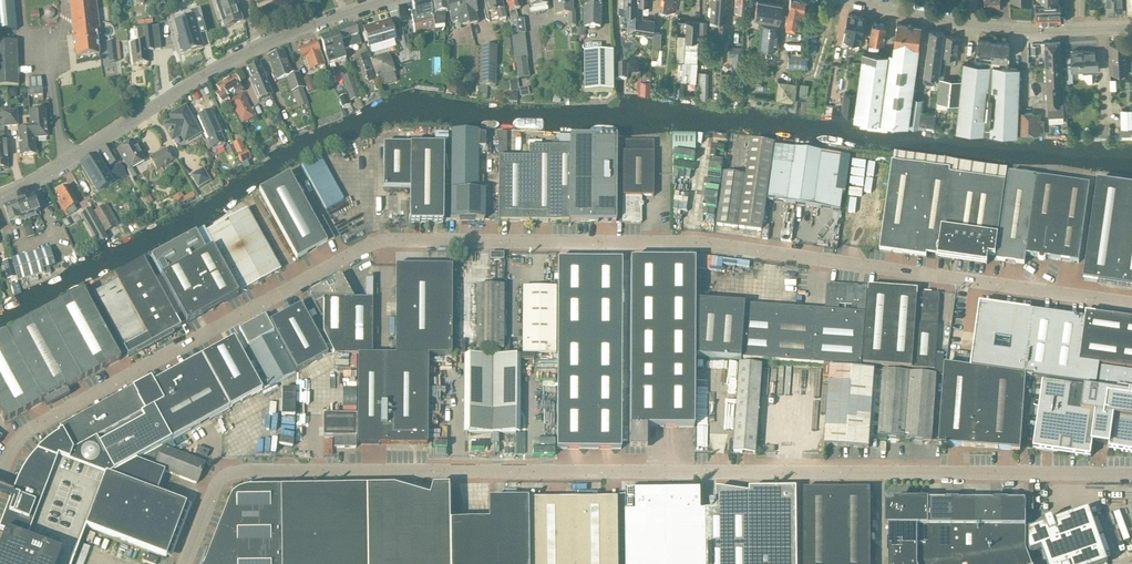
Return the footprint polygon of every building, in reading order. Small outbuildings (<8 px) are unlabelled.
[(17,31),(14,0),(0,0),(0,32),(17,31)] [(74,35),(76,59),(100,56),(97,37),(100,37),(96,0),(70,0),(74,35)] [(169,0),(157,0),(158,10),(170,9),(169,0)] [(235,0),(215,0),(225,28),(245,21),(238,0),(236,1),(235,0)] [(431,0),(423,0),(413,3),(415,11),(412,12),(415,33),(416,33),(416,35),(418,35),(418,33),(435,28),(432,16),(431,0)] [(458,24),(459,28),(476,24),(474,15),(476,14),(473,0),(452,0),(446,1),(450,20),(451,25),(458,24)] [(502,0),(484,0),(490,23),(506,19),(502,0)] [(511,20),(518,19),(516,11),(520,10),(517,0),(506,0),(511,20)] [(546,0),(530,0),(531,9),(529,9),(530,14),(548,11),(546,0)] [(572,0),(554,0),(555,15),(568,15),(568,27),(576,27),(575,12),(573,12),(572,0)] [(589,7),(584,7),(584,28),(600,28),(600,0),(589,0),(589,7)] [(651,0),(617,0),(617,11),(619,11),(619,15),(623,19),(627,20),(627,30),(652,34),(653,31),(654,20),(642,19),(642,3),(651,3),(651,0)] [(677,0),(662,0),(662,7),(663,7),(676,9),(677,0)] [(710,19),(719,19),(718,37),(725,37),(728,0),(711,0),(710,19)] [(758,0),(756,0),(753,17),(778,21),(780,5),(758,0)] [(804,8),(803,8),(804,0),(789,0),(785,25),(794,27),(797,28),(798,18),(796,18),(797,13),(803,14),(804,8)] [(1037,12),(1048,12),(1061,11),(1060,2),(1058,1),(1039,0),(1037,0),(1037,12)] [(1104,4),(1104,11),(1107,11),(1123,11),(1123,7),(1123,0),(1104,0),(1104,4)] [(447,12),(446,1),(434,2),(437,30),(444,29),(445,21),(444,14),(447,14),(447,12)] [(45,13),(45,14),(45,15),(45,16),(46,16),(46,17),(47,18),(48,18),(49,19),(50,19),(51,19),(52,18),(53,18),(53,17),(54,16),(54,15),(55,15),(55,14),(54,13),(54,12),(54,11),(53,10),(52,10),(52,9),(51,9),(50,9),(49,9),(48,10),(47,10),(46,11),(45,12),(45,13)] [(177,31),(171,33),(171,35),(174,44),(175,47),(177,56),(183,54),(204,49),(200,37),(207,35),(200,11),(192,13),(194,20),(186,22),(184,22),(175,25),(177,31)] [(866,15),(848,11),(845,26),(847,27),(845,36),(861,39),(862,32),(866,15)] [(1061,14),(1061,11),(1048,12),(1049,22),(1066,21),(1066,14),(1061,14)] [(1048,12),(1037,12),(1037,22),(1049,22),(1048,12)] [(512,36),(524,34),(525,34),(523,20),(514,22),(510,22),(512,36)] [(395,40),(390,21),(363,29),(369,48),(395,40)] [(676,61),(675,80),(695,83),(697,62),(696,62),(698,21),(685,21),(685,35),(677,35),(676,61)] [(883,22),(880,21),(879,23),(873,22),(870,40),(883,42),(886,24),(884,23),(883,22)] [(908,126),(911,106),(921,25),(897,22),(893,53),(890,52),(890,55),(878,53),(867,52),(867,51),(864,51),(863,51),(854,119),(908,126)] [(776,24),(760,23),(759,47),(775,48),(776,24)] [(337,31),(343,51),(344,52),(346,52),(346,49),(361,44),(355,25),(337,31)] [(138,44),(131,45),(133,66),(149,64),(147,52),(154,51),(152,38),(159,37),(158,28),(142,29),(144,39),(139,40),(140,44),(138,44)] [(584,28),(576,28),(576,37),(584,37),(584,28)] [(935,61),(940,62),(944,32),(930,30),(927,56),(936,57),(935,61)] [(120,32),(115,33),(116,43),(119,43),(121,43),(127,42),(128,42),(127,32),(127,31),(120,32)] [(661,32),(653,31),(652,47),(660,47),(661,32)] [(344,52),(343,51),(337,32),(320,38),(329,65),(346,60),(344,52)] [(516,62),(526,60),(527,60),(524,34),(512,36),(515,62),(516,62)] [(959,37),(946,35),(944,55),(945,55),(944,59),(951,60),(951,56),(956,57),(959,37)] [(412,37),(404,39),(406,45),(413,44),(412,37)] [(975,55),(974,64),(991,66),(992,57),(994,40),(978,38),(976,54),(975,54),(975,55)] [(992,57),(991,66),(1006,67),(1007,59),(1008,54),(1009,42),(994,40),(992,57)] [(116,41),(107,42),(109,63),(118,62),(118,61),(116,43),(116,41)] [(1061,41),(1045,42),(1045,53),(1046,65),(1062,64),(1061,41)] [(17,42),(0,43),(0,88),(19,87),(17,42)] [(316,43),(298,49),(302,59),(305,58),(310,71),(322,67),(324,66),(316,43)] [(1128,72),(1127,43),(1109,44),(1111,73),(1128,72)] [(1039,44),(1031,44),(1032,54),(1040,53),(1039,44)] [(728,46),(728,56),(732,56),(732,65),(731,73),(742,74),(742,65),(743,46),(728,46)] [(481,47),(479,87),(495,87),(496,48),(481,47)] [(292,78),(283,51),(267,56),(273,72),(271,74),(273,80),(275,79),(276,83),(287,79),(292,94),(302,90),(297,76),(292,78)] [(376,82),(366,51),(360,53),(370,83),(376,82)] [(1071,54),(1067,55),(1068,76),(1074,76),(1073,70),(1099,69),(1098,59),(1095,60),(1095,51),(1083,52),(1083,51),(1071,51),(1071,54)] [(612,53),(584,53),(584,92),(612,92),(612,53)] [(806,55),(788,54),(787,68),(805,69),(806,55)] [(938,77),(940,62),(935,61),(936,57),(927,56),(923,81),(926,81),(926,82),(933,83),(933,82),(935,82),(936,76),(938,77)] [(394,74),(388,57),(372,62),(377,79),(394,74)] [(526,60),(516,62),(518,80),(529,79),(526,60)] [(958,121),(956,131),(985,133),(991,66),(974,64),(964,63),(962,81),(960,93),(959,105),(959,106),(958,121)] [(1062,64),(1046,65),(1048,113),(1048,116),(1064,116),(1062,81),(1062,64)] [(271,96),(259,65),(247,70),(259,101),(271,96)] [(627,65),(615,65),(615,80),(627,80),(627,65)] [(991,66),(985,133),(1017,135),(1017,133),(1018,112),(1019,84),(1019,78),(1020,69),(1006,67),(991,66)] [(698,98),(707,99),(708,72),(699,72),(698,98)] [(359,98),(358,94),(351,74),(346,75),(342,76),(350,101),(359,98)] [(219,93),(215,95),(223,109),(228,106),(229,106),(231,105),(227,99),(242,91),(235,77),(216,87),(219,93)] [(316,91),(311,77),(303,80),(308,93),(316,91)] [(42,89),(41,78),(27,80),(28,90),(42,89)] [(940,78),(937,103),(948,104),(959,105),(960,93),(950,92),(951,79),(945,79),(940,78)] [(518,89),(517,80),(510,81),(511,90),(518,89)] [(797,82),(778,80),(776,99),(794,101),(797,82)] [(42,89),(28,90),(29,97),(43,96),(43,88),(42,89)] [(510,93),(509,102),(517,102),(517,94),(510,93)] [(844,93),(842,114),(853,115),(855,95),(844,93)] [(231,100),(243,124),(254,118),(242,94),(231,100)] [(304,94),(295,97),(297,105),(306,102),(304,94)] [(349,99),(347,95),(339,98),(341,102),(343,109),(351,105),(349,99)] [(911,106),(908,126),(919,127),(919,125),(934,127),(935,113),(921,112),(920,111),(922,100),(915,99),(914,106),(911,106)] [(199,134),(185,108),(171,116),(173,121),(165,126),(173,140),(181,135),(185,142),(199,134)] [(1131,127),(1131,110),(1122,110),(1122,127),(1131,127)] [(17,112),(3,113),(4,127),(19,126),(17,112)] [(34,139),(35,139),(47,138),(45,112),(30,113),(31,129),(32,129),(32,136),(34,136),(34,139)] [(225,144),(211,112),(198,118),(208,140),(204,141),(209,151),(225,144)] [(1023,112),(1022,133),(1033,133),(1034,112),(1023,112)] [(284,127),(279,115),(269,118),(274,131),(284,127)] [(32,129),(31,129),(18,130),(20,156),(36,155),(35,139),(34,139),(34,136),(32,136),(32,129)] [(452,131),(450,220),(484,220),(484,191),(478,191),(478,146),(485,146),(486,133),(478,133),(478,131),(452,131)] [(0,135),(0,170),(8,169),(6,143),(5,143),(5,134),(0,135)] [(696,134),(674,134),(673,151),(696,152),(696,134)] [(616,223),(616,217),(616,137),(569,137),(569,222),(575,222),(579,222),(594,223),(616,223)] [(746,175),(738,229),(739,229),(762,232),(775,144),(751,141),(746,175)] [(144,162),(133,142),(118,151),(129,171),(144,162)] [(248,160),(240,142),(233,145),(241,163),(248,160)] [(623,175),(653,175),(654,153),(654,142),(623,142),(623,152),(623,175)] [(238,158),(232,145),(225,148),(231,161),(238,158)] [(410,145),(383,145),(383,189),(410,189),(410,222),(434,222),(437,222),(443,223),(443,220),(443,145),(430,145),(417,145),(410,145)] [(99,153),(108,170),(121,162),(111,146),(99,153)] [(507,158),(499,158),(498,221),(498,223),(508,223),(525,223),(537,223),(554,223),(568,223),(569,148),(551,147),(529,147),(529,158),(507,158)] [(775,147),(768,201),(840,211),(842,193),(846,193),(851,158),(840,156),(775,147)] [(172,162),(165,149),(150,158),(157,171),(172,162)] [(880,251),(903,254),(910,255),(927,258),(927,255),(938,256),(938,258),(944,259),(953,260),(958,261),(987,265),(988,256),(995,257),(1008,169),(895,153),(894,152),(880,251)] [(343,200),(319,156),(302,165),(326,209),(343,200)] [(95,159),(82,167),(98,194),(112,186),(126,177),(119,165),(105,174),(95,159)] [(210,182),(203,169),(191,176),(198,189),(210,182)] [(717,226),(738,229),(746,175),(725,172),(717,226)] [(314,221),(289,174),(259,191),(297,260),(334,239),(322,217),(314,221)] [(1090,185),(1010,174),(997,261),(1024,265),(1026,256),(1079,263),(1090,185)] [(653,175),(623,175),(622,217),(622,223),(641,224),(641,197),(653,197),(653,175)] [(1083,281),(1098,283),(1107,284),(1112,285),(1131,288),(1131,187),(1098,182),(1086,264),(1083,281)] [(77,204),(67,187),(57,193),(61,201),(58,202),(64,212),(67,217),(76,212),(73,207),(77,204)] [(182,193),(173,198),(178,206),(179,206),(184,203),(186,202),(182,193)] [(34,195),(14,202),(15,206),(17,205),(19,211),(17,212),(19,219),(21,223),(38,217),(35,208),(38,207),(34,195)] [(10,223),(19,219),(17,212),(19,211),(17,205),(15,206),(14,202),(4,206),(10,223)] [(115,227),(104,207),(103,207),(93,214),(104,234),(115,227)] [(90,210),(81,215),(98,245),(107,240),(104,234),(93,214),(90,210)] [(280,271),(247,210),(206,233),(240,293),(280,271)] [(31,225),(24,227),(28,239),(35,236),(31,225)] [(195,234),(151,258),(161,275),(181,313),(186,322),(187,323),(196,317),(200,315),(231,298),(238,294),(212,249),(206,253),(195,234)] [(54,266),(49,249),(11,260),(18,282),(44,274),(43,270),(54,266)] [(181,327),(144,260),(115,276),(118,281),(94,294),(128,356),(181,327)] [(563,260),(557,260),(557,361),(557,367),(557,377),(557,449),(558,449),(579,450),(589,450),(610,450),(621,450),(621,443),(621,442),(628,442),(628,428),(621,428),(622,260),(615,260),(613,260),(612,260),(600,260),(599,260),(585,260),(580,260),(568,260),(563,260)] [(694,260),(630,260),(629,443),(646,443),(646,428),(694,428),(694,260)] [(15,278),(11,263),(6,264),(11,279),(15,278)] [(396,266),(395,356),(428,356),(451,356),(452,266),(396,266)] [(357,355),(372,355),(372,299),(353,299),(341,276),(308,293),(321,316),(323,316),(323,333),(334,354),(334,355),(357,355)] [(868,287),(827,284),(825,311),(746,305),(742,358),(861,367),(868,287)] [(503,287),(477,287),(476,355),(503,355),(503,287)] [(556,288),(522,287),(522,354),(556,355),(556,288)] [(918,291),(869,287),(863,365),(934,370),(938,325),(937,325),(940,294),(918,292),(918,291)] [(83,293),(0,337),(0,415),(4,424),(44,402),(47,408),(69,396),(66,390),(120,360),(83,293)] [(314,309),(309,299),(303,302),(308,312),(313,309),(314,309)] [(695,356),(742,358),(746,305),(695,301),(695,356)] [(970,370),(1025,378),(1097,388),(1100,367),(1131,371),(1131,321),(1111,318),(1104,317),(1090,315),(1086,315),(1086,319),(1086,320),(979,305),(971,369),(970,370)] [(328,355),(301,306),(269,323),(297,372),(328,355)] [(313,309),(308,312),(312,318),(317,315),(313,309)] [(265,317),(239,331),(241,335),(241,336),(248,349),(259,367),(254,370),(265,390),(295,373),(270,327),(268,324),(267,321),(265,317)] [(216,349),(201,357),(229,409),(262,391),(234,339),(219,347),(216,349)] [(428,445),(428,356),(395,356),(372,355),(357,355),(357,445),(428,445)] [(516,356),(469,356),(468,434),(469,434),(483,434),(488,434),(515,434),(516,356)] [(181,368),(168,376),(171,381),(196,427),(222,413),(228,409),(203,362),(201,357),(181,368)] [(762,366),(741,365),(734,453),(756,454),(762,366)] [(939,442),(939,445),(941,445),(948,445),(1012,450),(1020,450),(1021,448),(1021,447),(1022,432),(1025,378),(970,370),(971,369),(945,365),(939,442)] [(537,378),(535,378),(535,383),(555,383),(555,377),(557,377),(557,367),(540,367),(537,367),(537,378)] [(875,371),(831,368),(825,445),(869,448),(875,371)] [(1131,453),(1131,375),(1101,370),(1098,391),(1040,383),(1031,448),(1088,457),(1090,443),(1107,446),(1107,449),(1131,453)] [(884,371),(879,437),(905,439),(910,373),(884,371)] [(910,373),(905,439),(932,441),(937,375),(910,373)] [(151,380),(132,390),(134,394),(162,446),(163,445),(171,441),(196,427),(171,381),(168,376),(162,379),(153,384),(151,380)] [(132,390),(60,429),(62,433),(73,453),(89,444),(100,463),(106,459),(114,473),(136,460),(160,447),(162,446),(134,394),(132,390)] [(313,414),(313,427),(322,428),(322,414),(313,414)] [(357,415),(324,414),(324,428),(324,436),(335,437),(335,448),(356,448),(357,415)] [(12,498),(6,516),(12,518),(6,533),(74,560),(86,529),(108,475),(114,473),(106,459),(100,463),(89,444),(73,453),(62,433),(58,436),(58,437),(59,437),(55,440),(51,442),(47,445),(45,447),(42,449),(42,450),(41,451),(34,468),(28,465),(21,483),(24,484),(18,500),(12,498)] [(160,447),(136,460),(137,461),(155,468),(165,472),(170,474),(196,484),(200,474),(203,468),(204,464),(205,464),(204,464),(162,448),(160,447)] [(209,451),(198,447),(196,453),(207,458),(209,451)] [(108,475),(86,529),(166,559),(166,558),(167,556),(170,548),(173,540),(179,524),(182,515),(186,505),(156,494),(157,493),(163,476),(165,472),(155,468),(137,461),(136,460),(114,473),(108,475)] [(204,563),(453,563),(452,522),(452,486),(435,487),(432,497),(397,487),(281,489),(268,489),(247,489),(238,492),(232,496),(229,501),(211,547),(204,563)] [(798,489),(779,489),(779,499),(721,490),(717,490),(718,511),(702,511),(702,490),(636,491),(636,512),(626,512),(626,528),(621,528),(621,552),(626,552),(626,563),(798,563),(798,489)] [(870,490),(804,490),(804,563),(870,563),(870,490)] [(452,522),(453,563),(619,563),(618,512),(619,498),(491,500),(491,522),(460,522),(452,522)] [(886,505),(886,528),(889,528),(889,542),(888,542),(888,556),(889,556),(889,563),(1031,563),(1026,550),(1026,528),(1026,505),(1025,505),(1025,502),(1009,502),(1009,501),(994,501),(994,502),(960,502),(960,501),(946,501),(946,502),(929,502),(929,501),(894,501),(894,505),(886,505)] [(1089,513),(1055,525),(1053,520),(1045,523),(1047,528),(1031,534),(1031,551),(1032,554),(1043,550),(1048,563),(1108,563),(1089,513)] [(74,560),(6,533),(6,534),(0,549),(0,563),(73,563),(74,560)]
